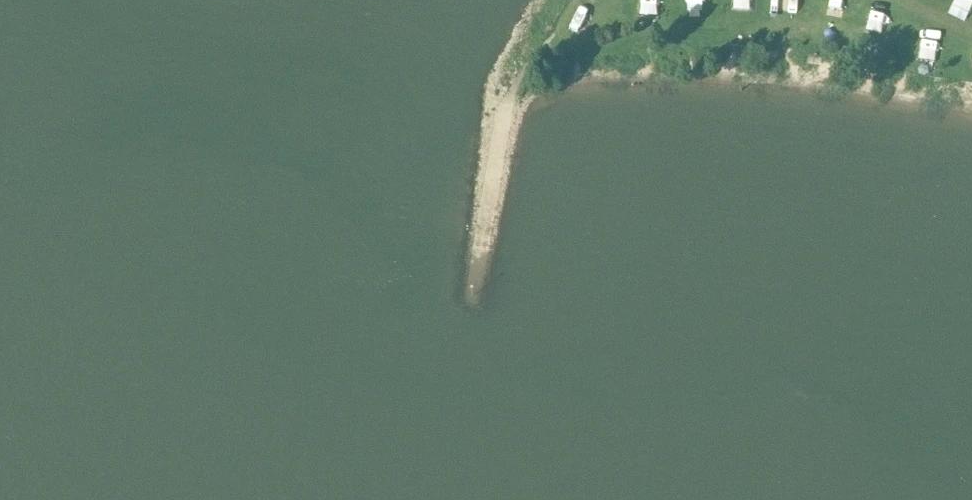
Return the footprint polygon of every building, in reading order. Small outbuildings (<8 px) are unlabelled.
[(639,12),(658,13),(658,0),(639,0),(639,12)] [(911,30),(908,41),(933,47),(936,35),(911,30)]
